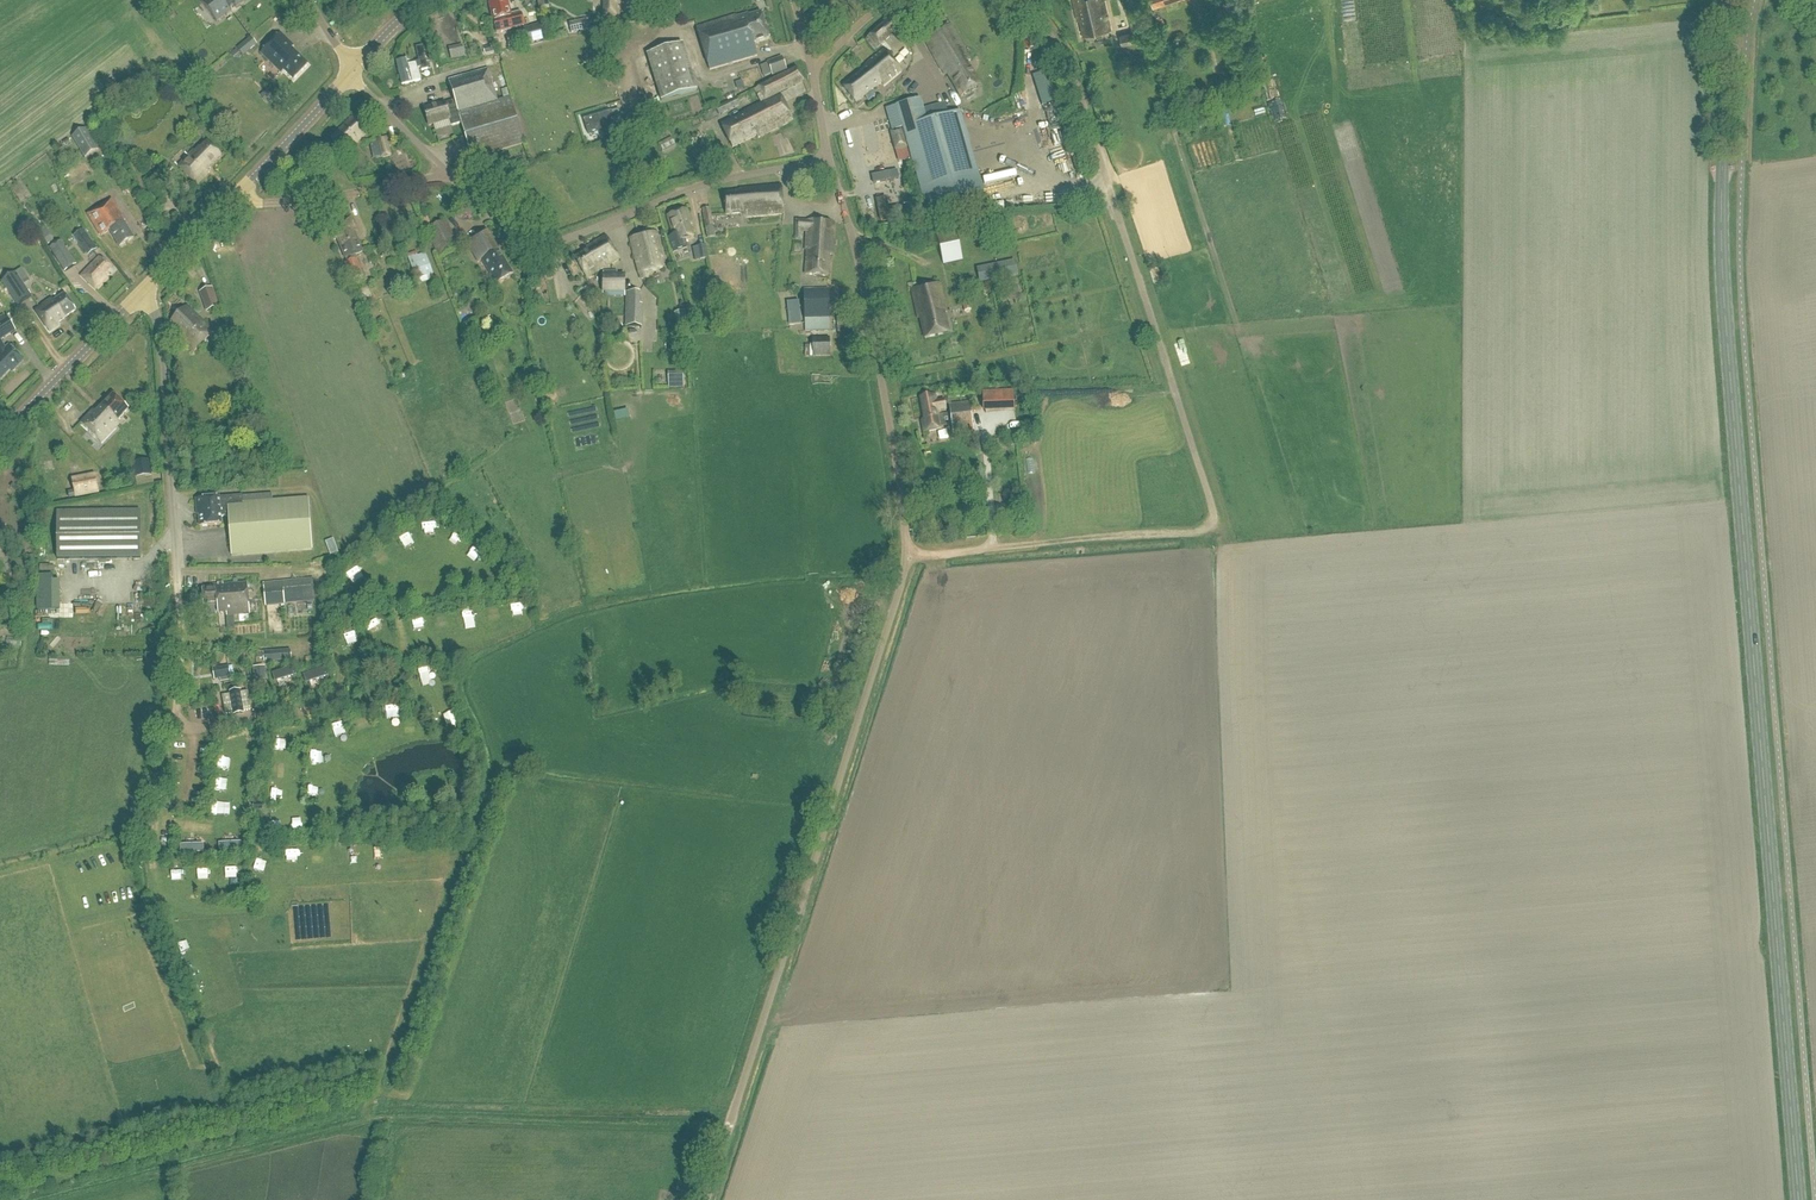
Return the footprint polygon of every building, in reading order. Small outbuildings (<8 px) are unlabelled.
[(202,1),(216,20),(232,10),(230,8),(235,5),(236,7),(245,0),(204,0),(202,1)] [(507,0),(506,0),(490,4),(497,33),(525,26),(521,14),(511,17),(507,0)] [(604,19),(616,16),(617,5),(625,5),(625,8),(636,9),(636,5),(642,5),(643,0),(604,0),(604,19)] [(1103,0),(1073,0),(1077,19),(1080,18),(1084,34),(1110,29),(1103,0)] [(1128,12),(1137,40),(1147,37),(1135,0),(1128,0),(1129,2),(1132,11),(1128,12)] [(770,40),(762,13),(750,17),(749,15),(737,19),(736,16),(697,28),(710,71),(757,56),(754,45),(770,40)] [(899,31),(890,20),(865,41),(874,52),(899,31)] [(539,25),(530,29),(534,42),(544,39),(539,25)] [(970,62),(951,25),(925,40),(941,70),(942,70),(945,75),(947,74),(961,98),(981,86),(968,63),(970,62)] [(1127,32),(1119,34),(1121,45),(1136,42),(1133,31),(1127,32)] [(294,47),(281,33),(261,54),(282,74),(284,71),(294,81),(309,65),(292,49),(294,47)] [(527,44),(524,33),(507,37),(510,49),(527,44)] [(250,37),(236,49),(242,56),(256,44),(250,37)] [(697,91),(683,44),(646,55),(660,102),(697,91)] [(882,83),(884,85),(901,71),(885,50),(866,65),(868,67),(843,87),(856,104),(882,83)] [(787,71),(783,58),(768,62),(772,76),(787,71)] [(803,82),(797,69),(755,91),(762,103),(744,112),(745,114),(721,126),(732,148),(757,136),(758,139),(793,121),(780,95),(803,82)] [(498,101),(488,70),(449,81),(455,101),(446,104),(446,103),(424,110),(429,126),(450,120),(452,127),(462,124),(472,159),(524,144),(510,98),(498,101)] [(231,85),(226,80),(222,84),(218,80),(210,89),(220,98),(231,85)] [(1055,90),(1047,93),(1050,100),(1058,96),(1055,90)] [(740,107),(737,99),(716,109),(719,116),(740,107)] [(908,148),(926,210),(984,192),(961,113),(927,123),(920,99),(896,107),(902,128),(908,148)] [(369,132),(354,116),(332,139),(344,152),(354,142),(356,144),(369,132)] [(908,148),(902,128),(889,132),(895,152),(908,148)] [(99,150),(86,129),(72,138),(85,159),(99,150)] [(392,157),(388,137),(377,140),(381,159),(392,157)] [(221,156),(207,142),(201,149),(200,148),(195,152),(194,151),(179,167),(198,185),(208,175),(205,172),(221,156)] [(784,214),(781,186),(740,189),(741,192),(724,194),(726,216),(745,214),(745,218),(784,214)] [(100,207),(123,245),(135,239),(125,222),(112,200),(100,207)] [(120,248),(123,245),(100,207),(88,215),(101,237),(110,231),(120,248)] [(713,226),(710,209),(702,210),(705,228),(707,238),(715,237),(713,226)] [(692,226),(687,210),(668,217),(674,236),(668,238),(673,253),(688,248),(686,240),(694,238),(690,226),(692,226)] [(357,231),(351,217),(345,219),(344,223),(338,225),(337,223),(328,226),(334,241),(338,240),(346,259),(348,263),(346,264),(352,281),(364,276),(356,255),(363,252),(354,232),(357,231)] [(460,249),(447,221),(426,231),(439,259),(460,249)] [(835,223),(797,221),(796,240),(802,240),(802,232),(807,233),(806,251),(807,251),(806,275),(828,277),(829,256),(833,256),(835,223)] [(76,238),(91,256),(101,249),(86,230),(76,238)] [(514,276),(486,231),(467,243),(479,262),(482,261),(497,286),(514,276)] [(663,258),(657,233),(630,239),(639,275),(640,275),(642,280),(648,279),(647,273),(663,270),(660,258),(663,258)] [(619,259),(606,237),(586,249),(587,252),(575,259),(587,278),(619,259)] [(944,265),(962,261),(957,240),(939,244),(944,265)] [(708,259),(705,247),(697,248),(700,261),(708,259)] [(65,248),(53,255),(64,274),(76,267),(65,248)] [(418,263),(416,256),(409,259),(417,281),(433,275),(428,259),(418,263)] [(112,268),(100,257),(82,277),(96,290),(108,278),(105,275),(112,268)] [(1004,263),(975,269),(978,283),(1006,277),(1004,263)] [(29,281),(22,269),(2,283),(18,306),(31,297),(23,285),(29,281)] [(618,276),(617,271),(603,271),(604,297),(625,297),(625,276),(618,276)] [(947,313),(941,284),(912,290),(918,319),(920,319),(924,339),(950,334),(945,313),(947,313)] [(220,308),(213,288),(200,293),(207,313),(220,308)] [(829,332),(828,289),(804,290),(805,332),(829,332)] [(640,293),(626,293),(626,327),(642,327),(643,306),(640,306),(640,293)] [(76,311),(65,295),(54,302),(52,300),(35,311),(50,333),(60,326),(58,323),(76,311)] [(801,325),(799,302),(788,303),(790,326),(801,325)] [(213,332),(187,307),(172,322),(191,340),(188,343),(195,351),(213,332)] [(966,308),(958,310),(961,320),(969,317),(966,308)] [(469,315),(463,316),(465,326),(472,324),(469,315)] [(2,317),(0,318),(0,381),(1,382),(11,372),(12,373),(24,361),(9,346),(6,349),(1,341),(16,332),(8,320),(5,322),(2,317)] [(573,328),(582,326),(581,317),(558,322),(561,337),(575,335),(573,328)] [(830,357),(830,337),(813,337),(813,347),(805,347),(806,357),(830,357)] [(671,377),(672,388),(685,387),(684,376),(671,377)] [(1015,409),(1015,392),(983,393),(983,410),(1015,409)] [(129,410),(113,395),(96,413),(94,410),(81,423),(101,443),(120,424),(118,422),(124,416),(129,410)] [(937,405),(935,396),(920,399),(924,420),(921,421),(923,433),(943,429),(938,405),(937,405)] [(973,434),(969,403),(950,406),(954,437),(973,434)] [(150,460),(134,463),(136,477),(152,475),(150,460)] [(100,494),(96,475),(72,479),(75,499),(100,494)] [(273,501),(272,494),(244,496),(244,503),(243,503),(243,496),(197,500),(197,508),(199,508),(200,527),(222,525),(221,517),(229,516),(232,556),(312,550),(309,498),(273,501)] [(140,511),(59,511),(59,559),(140,559),(140,511)] [(337,540),(329,542),(333,556),(341,554),(337,540)] [(54,575),(37,575),(37,588),(61,588),(61,581),(54,581),(54,575)] [(314,602),(312,580),(264,584),(266,606),(314,602)] [(250,614),(248,584),(210,586),(210,588),(203,589),(205,608),(218,607),(218,614),(227,613),(227,616),(250,614)] [(476,613),(461,614),(462,621),(477,619),(476,613)] [(450,617),(437,618),(437,629),(450,628),(450,617)] [(411,620),(412,629),(427,628),(427,619),(411,620)] [(292,661),(291,650),(264,652),(265,663),(292,661)] [(230,667),(220,669),(223,682),(233,681),(230,667)] [(267,683),(266,667),(254,668),(255,684),(267,683)] [(251,711),(247,692),(240,693),(240,690),(228,693),(229,695),(222,696),(225,716),(232,714),(232,717),(244,714),(243,712),(251,711)]
